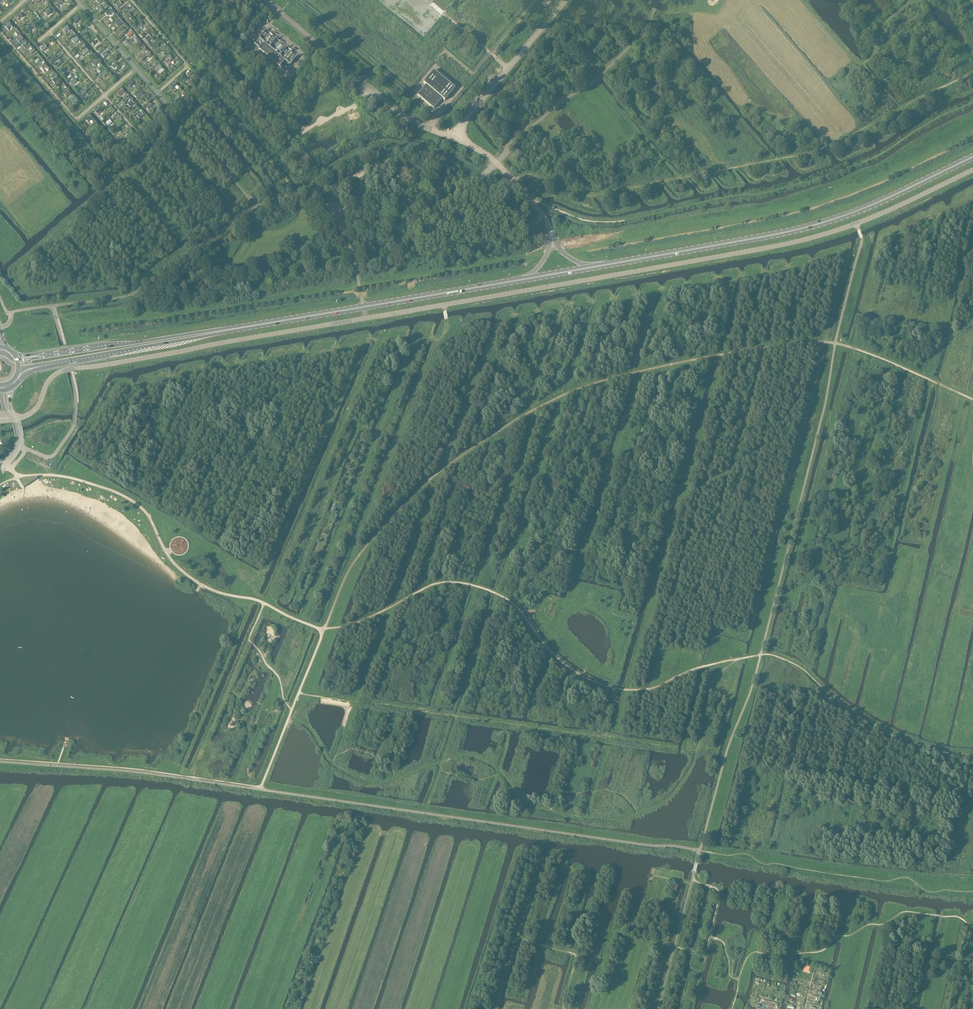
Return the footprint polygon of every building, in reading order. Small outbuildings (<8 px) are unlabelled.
[(118,27),(123,23),(119,19),(114,23),(118,27)] [(284,59),(264,42),(259,48),(279,65),(284,59)] [(444,101),(455,88),(434,71),(423,83),(426,85),(417,95),(433,109),(442,99),(444,101)] [(101,116),(104,113),(99,107),(96,109),(97,110),(95,112),(98,115),(100,114),(101,116)] [(19,481),(19,482),(21,481),(25,487),(37,479),(37,478),(19,480),(19,481)]
